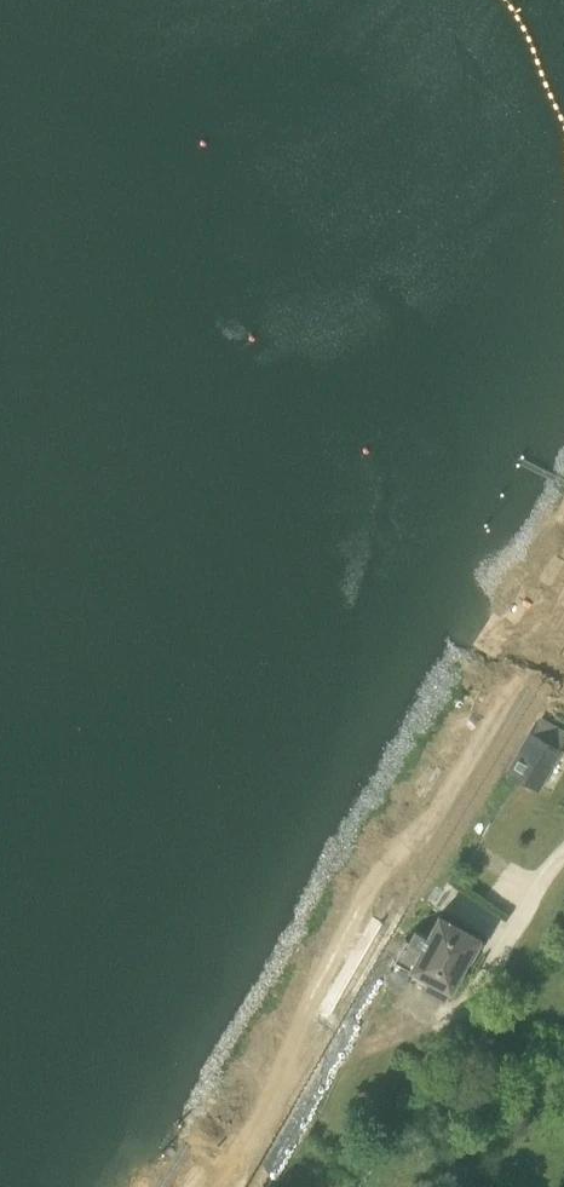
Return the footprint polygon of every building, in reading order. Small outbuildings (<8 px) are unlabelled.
[(537,789),(559,748),(563,740),(563,734),(540,720),(533,733),(531,732),(508,772),(537,789)] [(450,990),(462,969),(469,960),(480,939),(439,916),(428,936),(417,930),(411,941),(406,938),(389,971),(445,1000),(450,990)]
